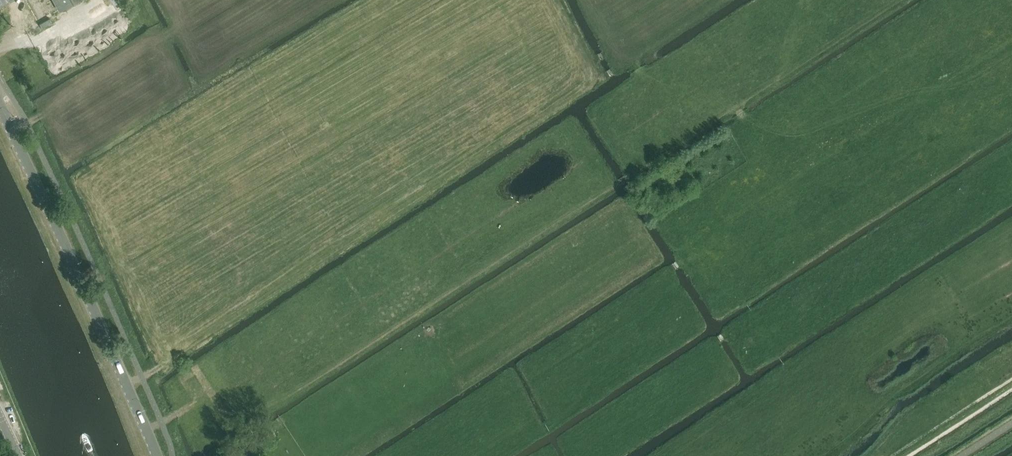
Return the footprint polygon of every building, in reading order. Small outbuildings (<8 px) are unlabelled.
[(34,34),(54,24),(42,0),(35,0),(20,7),(34,34)] [(80,0),(54,0),(60,11),(80,0)] [(248,453),(252,451),(248,445),(236,453),(238,455),(250,455),(248,453)]
